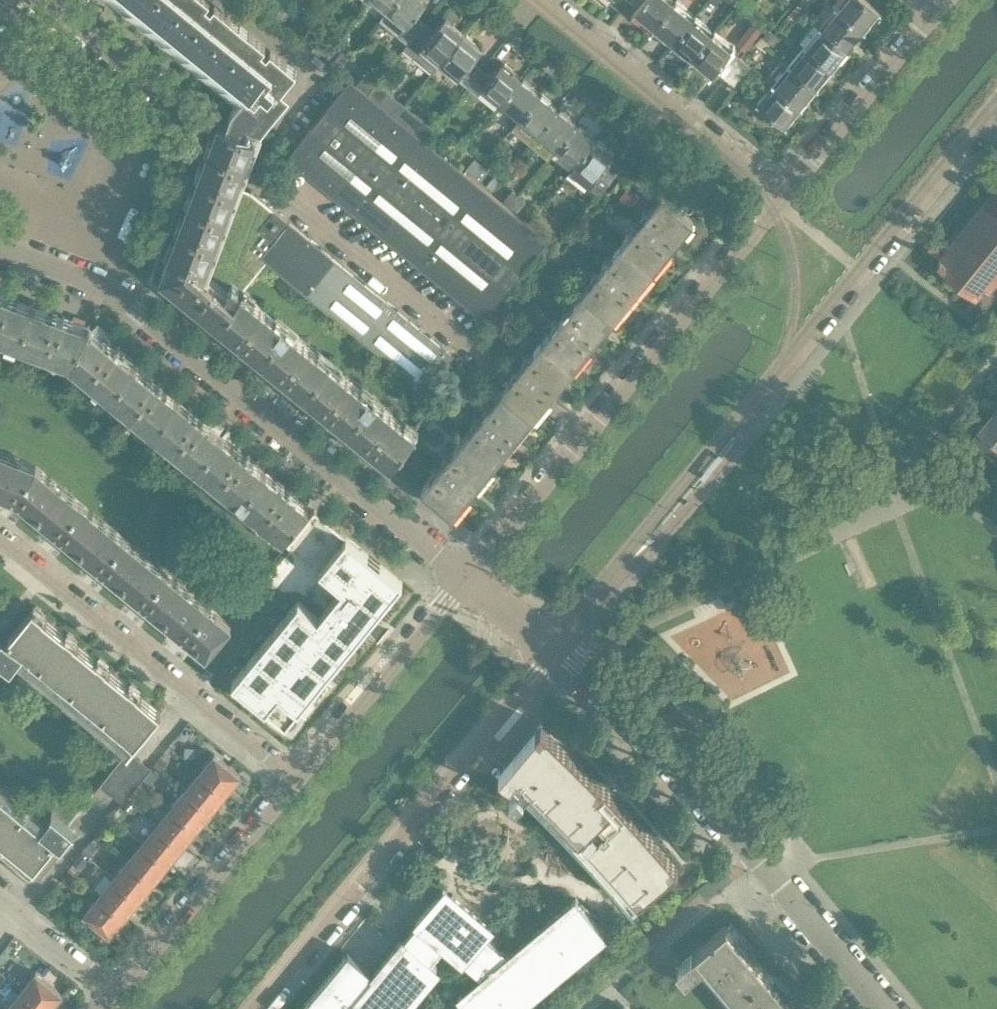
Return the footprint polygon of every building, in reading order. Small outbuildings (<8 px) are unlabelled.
[(130,4),(124,12),(235,103),(231,107),(226,123),(246,130),(248,123),(261,128),(290,92),(282,86),(297,67),(271,46),(267,51),(262,47),(266,42),(215,1),(211,5),(206,1),(207,0),(125,0),(130,4)] [(273,15),(281,5),(274,0),(266,10),(273,15)] [(402,0),(376,0),(387,9),(379,19),(384,23),(402,0)] [(426,1),(425,0),(402,0),(384,23),(408,42),(425,21),(415,14),(426,1)] [(638,5),(631,14),(651,30),(675,0),(632,0),(638,5)] [(651,30),(671,46),(696,15),(678,0),(675,0),(651,30)] [(834,6),(865,31),(881,12),(867,0),(839,0),(834,6)] [(281,5),(273,15),(280,21),(288,11),(281,5)] [(803,12),(795,6),(789,13),(797,20),(803,12)] [(865,31),(834,6),(819,25),(850,50),(865,31)] [(696,15),(671,46),(691,62),(716,31),(696,15)] [(431,71),(439,61),(463,31),(445,16),(434,29),(425,21),(408,42),(403,48),(431,71)] [(753,21),(738,40),(747,47),(762,29),(753,21)] [(850,50),(819,25),(803,44),(834,70),(850,50)] [(768,28),(758,40),(765,47),(776,34),(768,28)] [(482,47),(463,31),(439,61),(467,85),(481,67),(472,60),(482,47)] [(716,31),(691,62),(709,77),(716,69),(725,77),(741,57),(731,49),(734,46),(716,31)] [(316,45),(322,51),(331,41),(324,36),(316,45)] [(765,47),(758,40),(756,42),(764,49),(765,47)] [(331,41),(322,51),(329,57),(338,47),(331,41)] [(834,70),(803,44),(787,64),(817,89),(834,70)] [(741,57),(725,77),(734,84),(750,65),(741,57)] [(491,75),(481,67),(467,85),(477,92),(482,86),(496,98),(515,74),(512,71),(513,69),(505,62),(503,64),(501,62),(491,75)] [(817,89),(787,64),(771,83),(802,108),(817,89)] [(522,79),(515,74),(496,98),(519,117),(539,93),(530,86),(532,84),(523,78),(522,79)] [(546,238),(464,171),(423,138),(410,127),(377,101),(367,92),(350,79),(287,156),(483,315),(546,238)] [(376,81),(367,92),(377,101),(387,89),(376,81)] [(802,108),(771,83),(755,102),(786,127),(802,108)] [(541,94),(539,93),(519,117),(538,132),(557,108),(549,101),(550,100),(542,93),(541,94)] [(559,110),(557,108),(538,132),(557,147),(576,123),(568,116),(569,115),(561,108),(559,110)] [(419,116),(410,127),(423,138),(433,127),(419,116)] [(259,226),(274,208),(262,200),(259,195),(236,185),(241,173),(255,134),(246,130),(226,123),(218,120),(206,151),(204,159),(200,169),(160,274),(184,291),(217,320),(242,289),(266,258),(261,254),(274,238),(260,227),(259,226)] [(576,123),(557,147),(575,162),(595,138),(586,132),(588,130),(579,123),(578,125),(576,123)] [(597,140),(595,138),(575,162),(570,168),(599,192),(619,166),(610,159),(614,154),(605,147),(606,145),(598,139),(597,140)] [(475,158),(467,168),(473,174),(481,164),(475,158)] [(481,164),(473,174),(480,179),(488,169),(481,164)] [(494,174),(486,184),(492,189),(499,179),(494,174)] [(939,240),(931,250),(939,256),(937,258),(943,262),(940,266),(975,294),(984,283),(988,287),(996,277),(996,186),(981,206),(979,204),(978,206),(980,207),(972,217),(970,215),(969,217),(971,218),(963,228),(961,226),(960,227),(962,229),(954,239),(952,237),(951,238),(953,240),(947,247),(939,240)] [(512,189),(504,199),(511,204),(519,194),(512,189)] [(661,193),(641,217),(621,242),(653,268),(693,219),(661,193)] [(638,203),(643,198),(636,193),(632,198),(638,203)] [(519,194),(511,204),(517,209),(525,199),(519,194)] [(259,226),(260,227),(274,238),(289,220),(274,208),(259,226)] [(537,209),(529,219),(550,237),(556,230),(548,224),(551,221),(537,209)] [(452,352),(411,319),(289,220),(274,238),(261,254),(266,258),(425,387),(452,352)] [(621,242),(601,266),(581,291),(613,317),(653,268),(621,242)] [(286,325),(242,289),(217,320),(261,356),(286,325)] [(0,291),(0,345),(15,350),(33,303),(0,291)] [(581,291),(561,315),(539,342),(571,368),(613,317),(581,291)] [(89,325),(33,303),(15,350),(63,369),(89,325)] [(135,362),(89,325),(63,369),(103,401),(135,362)] [(329,360),(286,325),(261,356),(304,391),(329,360)] [(539,342),(521,364),(511,376),(502,388),(534,414),(543,402),(571,368),(539,342)] [(373,395),(329,360),(304,391),(347,426),(373,395)] [(178,397),(135,362),(103,401),(147,436),(178,397)] [(502,388),(481,413),(461,438),(493,464),(534,414),(502,388)] [(416,430),(373,395),(347,426),(390,461),(416,430)] [(222,433),(178,397),(147,436),(190,472),(222,433)] [(969,440),(996,462),(996,408),(995,407),(994,405),(993,406),(994,408),(979,427),(977,425),(976,426),(978,428),(969,440)] [(265,468),(222,433),(190,472),(234,507),(265,468)] [(461,438),(441,462),(421,487),(453,513),(493,464),(461,438)] [(5,452),(0,464),(0,493),(12,498),(18,502),(37,516),(62,486),(36,465),(5,452)] [(308,503),(265,468),(234,507),(277,542),(308,503)] [(104,520),(62,486),(37,516),(79,551),(104,520)] [(298,599),(232,680),(285,724),(299,707),(325,675),(366,625),(367,623),(374,632),(382,622),(372,617),(373,616),(374,616),(402,580),(315,508),(287,542),(341,586),(318,615),(298,599)] [(146,555),(104,520),(79,551),(121,585),(146,555)] [(188,589),(146,555),(121,585),(163,619),(188,589)] [(231,624),(188,589),(163,619),(206,654),(231,624)] [(11,667),(23,652),(134,743),(161,711),(33,606),(7,638),(2,634),(0,637),(0,658),(11,667)] [(589,769),(570,749),(541,721),(536,726),(537,727),(498,772),(509,781),(514,776),(520,781),(509,791),(515,797),(526,787),(576,837),(589,852),(614,880),(634,903),(678,866),(657,842),(636,818),(614,794),(589,769)] [(140,759),(130,751),(116,768),(126,776),(140,759)] [(241,773),(214,752),(198,772),(224,793),(241,773)] [(140,759),(126,776),(136,784),(150,767),(140,759)] [(126,776),(116,768),(102,785),(113,793),(126,776)] [(224,793),(198,772),(184,790),(210,811),(224,793)] [(126,776),(113,793),(123,801),(136,784),(126,776)] [(210,811),(184,790),(169,807),(195,829),(210,811)] [(17,865),(20,862),(30,871),(33,867),(50,847),(56,839),(61,843),(73,828),(73,827),(68,823),(52,810),(45,817),(42,821),(40,824),(10,800),(0,792),(0,850),(17,865)] [(195,829),(169,807),(155,825),(181,846),(195,829)] [(181,846),(155,825),(140,843),(167,864),(181,846)] [(167,864),(140,843),(126,860),(152,881),(167,864)] [(152,881),(126,860),(112,877),(138,899),(152,881)] [(138,899),(112,877),(97,895),(124,917),(138,899)] [(303,1004),(308,1008),(398,1008),(435,964),(430,960),(444,943),(483,976),(460,995),(472,1008),(507,1008),(602,930),(576,899),(509,954),(485,934),(490,928),(443,889),(417,920),(414,925),(408,921),(402,927),(407,933),(403,937),(374,973),(348,951),(303,1004)] [(124,917),(97,895),(84,912),(110,933),(124,917)] [(727,924),(726,923),(676,965),(685,976),(704,960),(745,1008),(805,1008),(731,921),(727,924)] [(21,988),(47,1008),(48,1008),(62,992),(36,970),(21,988)] [(21,988),(6,1007),(9,1008),(47,1008),(21,988)]
